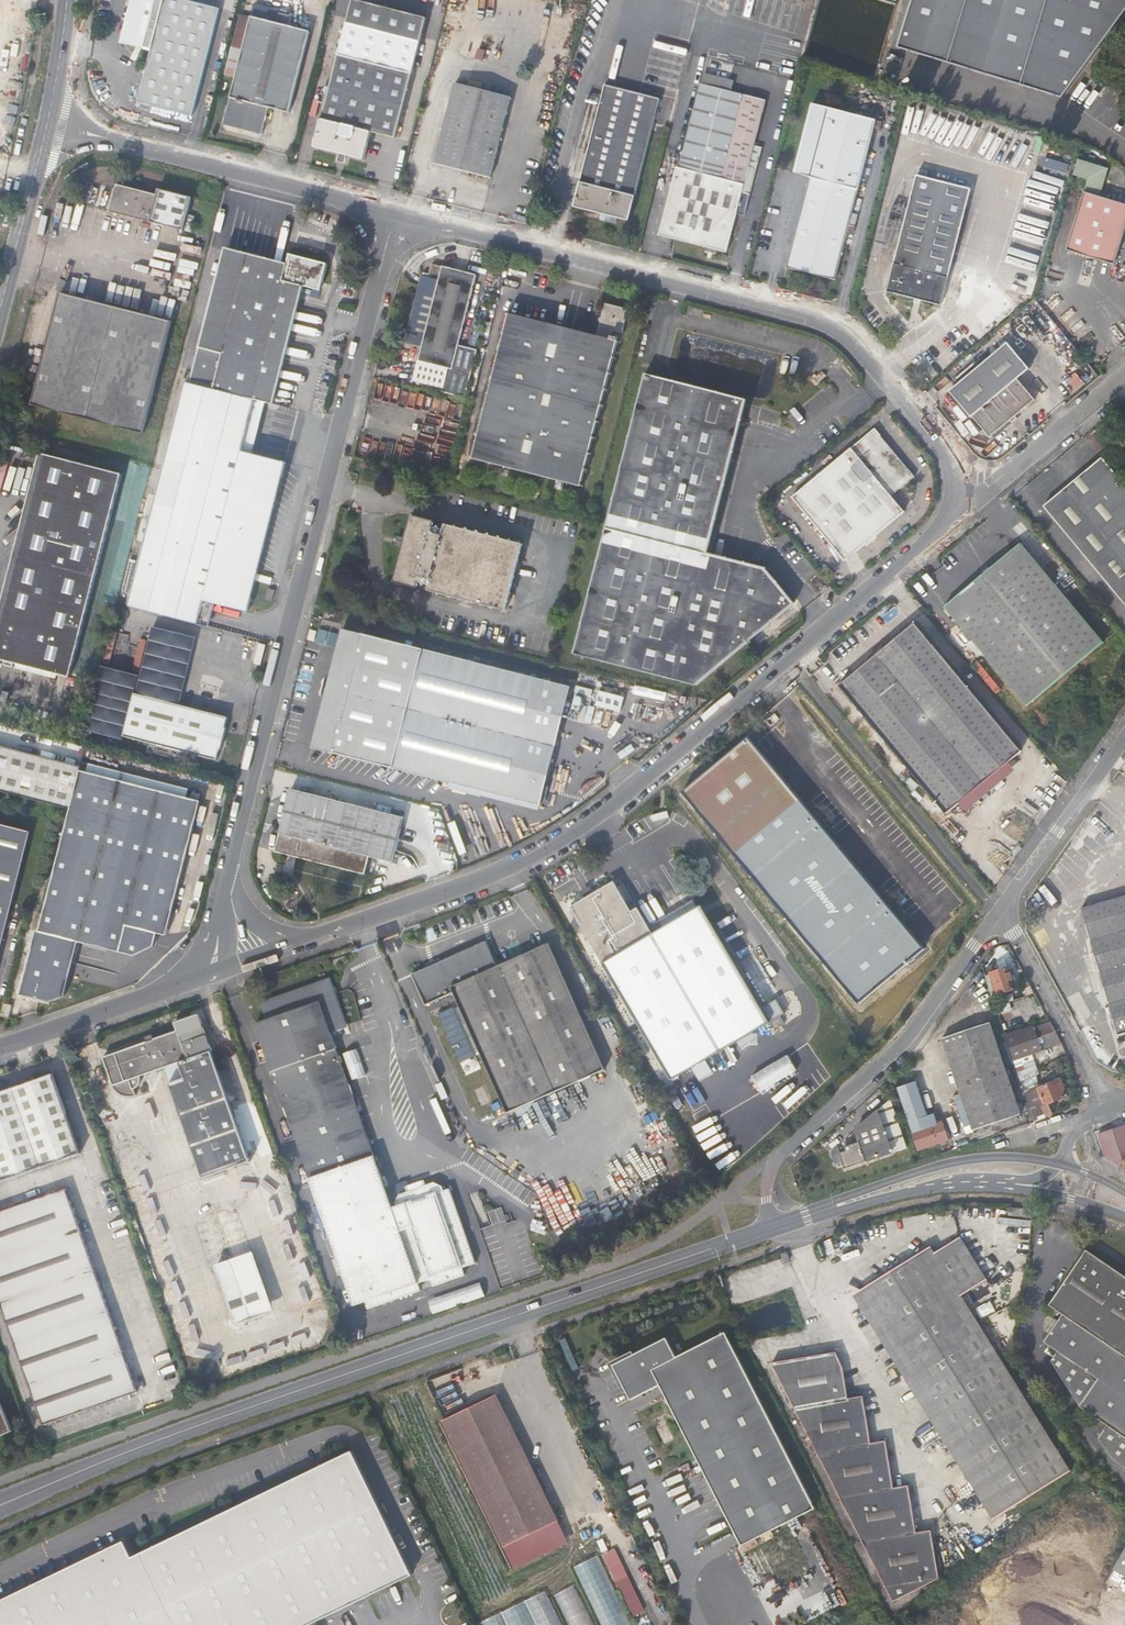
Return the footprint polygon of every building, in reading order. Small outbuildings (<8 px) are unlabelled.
[(186,0),(137,0),(126,42),(153,49),(139,103),(194,117),(221,9),(186,0)] [(686,1),(680,0),(627,0),(574,208),(629,222),(686,1)] [(1061,106),(1124,19),(1124,0),(912,0),(896,52),(953,71),(957,60),(1011,78),(1008,89),(1029,96),(1042,100),(1061,106)] [(263,133),(269,107),(290,112),(311,31),(290,26),(292,16),(255,6),(224,123),(263,133)] [(419,42),(346,23),(314,146),(364,159),(371,131),(396,137),(419,42)] [(953,71),(1008,89),(1011,78),(957,60),(953,71)] [(455,82),(443,130),(498,144),(511,97),(455,82)] [(673,180),(659,234),(727,251),(737,213),(745,215),(767,125),(760,123),(766,99),(701,82),(679,167),(677,166),(673,180)] [(1038,113),(1042,100),(1029,96),(1025,108),(1038,113)] [(786,266),(826,276),(835,279),(847,232),(852,234),(855,225),(849,223),(873,128),(879,129),(881,120),(812,102),(794,171),(809,175),(794,237),(786,266)] [(498,144),(443,130),(434,162),(490,176),(498,144)] [(1088,177),(1087,185),(1105,188),(1109,165),(1078,159),(1075,175),(1088,177)] [(970,186),(917,172),(887,288),(940,303),(970,186)] [(185,232),(194,199),(158,190),(157,196),(117,185),(110,213),(185,232)] [(1124,231),(1124,202),(1084,191),(1069,248),(1117,261),(1124,231)] [(291,256),(287,270),(225,254),(192,384),(187,382),(164,468),(278,497),(286,463),(251,454),(243,452),(256,401),(265,402),(270,404),(300,287),(313,290),(320,264),(291,256)] [(420,350),(418,360),(412,380),(441,388),(440,392),(463,398),(475,350),(458,345),(476,275),(431,263),(429,272),(423,270),(404,342),(422,347),(420,350)] [(175,324),(61,295),(32,407),(147,437),(175,324)] [(629,309),(606,304),(597,336),(509,314),(472,459),(581,487),(618,338),(612,337),(613,331),(623,333),(629,309)] [(745,400),(763,404),(774,357),(771,352),(684,331),(671,381),(645,375),(626,451),(726,477),(745,400)] [(991,437),(1037,400),(1020,379),(1032,370),(1010,343),(952,391),(973,417),(974,416),(991,437)] [(432,468),(430,478),(446,482),(466,403),(450,400),(437,451),(434,450),(432,459),(429,458),(427,467),(432,468)] [(243,452),(251,454),(265,402),(256,401),(243,452)] [(844,561),(903,512),(890,496),(914,477),(874,428),(791,498),(844,561)] [(626,451),(599,557),(724,591),(759,633),(760,632),(793,605),(764,570),(706,556),(726,477),(626,451)] [(39,454),(0,610),(0,659),(72,677),(122,474),(39,454)] [(415,471),(415,474),(422,476),(426,462),(403,455),(400,467),(415,471)] [(1103,458),(1044,507),(1124,605),(1124,491),(1121,488),(1124,483),(1103,458)] [(164,468),(128,607),(199,625),(205,601),(213,603),(248,612),(278,497),(164,468)] [(417,588),(418,583),(429,586),(428,591),(505,611),(522,544),(445,525),(444,530),(433,528),(434,522),(411,516),(394,582),(417,588)] [(945,606),(1027,706),(1104,643),(1020,543),(945,606)] [(692,687),(759,633),(724,591),(599,557),(574,657),(692,687)] [(820,594),(830,586),(819,573),(810,581),(820,594)] [(274,590),(268,588),(265,599),(272,601),(274,590)] [(199,625),(207,627),(213,603),(205,601),(199,625)] [(342,612),(325,608),(322,620),(338,624),(342,612)] [(1023,755),(914,623),(839,685),(949,817),(1023,755)] [(569,686),(340,628),(310,744),(424,775),(507,797),(538,805),(569,686)] [(335,646),(338,633),(320,628),(316,640),(335,646)] [(579,716),(587,718),(588,713),(595,715),(594,720),(625,728),(631,703),(586,691),(579,716)] [(223,727),(226,717),(133,693),(122,736),(215,760),(218,749),(219,749),(225,728),(223,727)] [(793,713),(707,784),(850,956),(936,884),(793,713)] [(54,802),(64,762),(0,746),(0,788),(54,802)] [(64,762),(54,802),(68,805),(35,929),(117,950),(125,923),(164,934),(199,801),(77,768),(77,766),(64,762)] [(362,874),(367,856),(391,862),(402,818),(290,789),(273,851),(362,874)] [(0,822),(0,935),(27,829),(0,822)] [(632,910),(614,880),(570,906),(670,1079),(770,1022),(774,1029),(785,1023),(780,1016),(785,1013),(776,999),(762,1007),(754,993),(773,982),(753,948),(734,959),(702,904),(653,933),(638,907),(632,910)] [(1079,909),(1119,1036),(1124,1034),(1124,895),(1079,909)] [(548,943),(496,966),(485,941),(412,974),(425,1004),(453,991),(507,1112),(604,1068),(548,943)] [(1009,967),(992,973),(999,995),(1017,989),(1013,978),(1016,977),(1013,970),(1011,971),(1009,967)] [(464,1278),(462,1271),(475,1266),(450,1191),(445,1193),(443,1188),(435,1185),(400,1198),(397,1204),(399,1210),(394,1211),(333,1038),(347,1033),(333,996),(332,996),(329,986),(325,984),(263,1006),(268,1018),(257,1022),(357,1306),(365,1304),(367,1311),(420,1292),(418,1286),(430,1281),(432,1288),(464,1278)] [(0,1005),(0,1015),(6,1017),(10,1005),(1,1003),(0,1005)] [(202,1178),(250,1162),(243,1140),(248,1139),(244,1128),(240,1129),(205,1026),(198,1028),(194,1015),(175,1021),(178,1029),(154,1036),(155,1037),(104,1054),(112,1079),(112,1082),(114,1084),(117,1086),(119,1087),(123,1089),(125,1091),(128,1092),(136,1094),(135,1087),(135,1086),(137,1084),(139,1080),(141,1076),(141,1073),(154,1069),(180,1061),(185,1076),(169,1082),(202,1178)] [(989,1024),(943,1040),(973,1133),(1021,1117),(1011,1088),(989,1024)] [(1057,1033),(1052,1025),(1029,1032),(1029,1031),(1007,1038),(1010,1048),(1057,1033)] [(1032,1053),(1062,1043),(1057,1033),(1010,1048),(1014,1059),(1032,1053)] [(358,1048),(344,1052),(352,1078),(366,1074),(358,1048)] [(1014,1059),(1019,1077),(1034,1072),(1037,1070),(1032,1053),(1014,1059)] [(790,1054),(752,1074),(761,1090),(798,1070),(790,1054)] [(53,1071),(0,1089),(0,1180),(80,1153),(53,1071)] [(1019,1077),(1026,1095),(1041,1089),(1034,1072),(1019,1077)] [(1026,1095),(1035,1123),(1054,1115),(1050,1105),(1068,1096),(1062,1083),(1059,1084),(1058,1081),(1041,1089),(1026,1095)] [(899,1088),(914,1133),(938,1125),(934,1115),(928,1116),(917,1082),(899,1088)] [(92,1088),(83,1091),(88,1105),(95,1102),(92,1088)] [(845,1167),(909,1148),(893,1100),(857,1129),(861,1141),(845,1146),(847,1151),(841,1152),(845,1167)] [(919,1150),(949,1140),(944,1123),(938,1125),(914,1133),(919,1150)] [(1110,1163),(1124,1175),(1124,1127),(1097,1137),(1100,1144),(1102,1144),(1108,1159),(1112,1162),(1110,1163)] [(63,1189),(0,1210),(0,1316),(37,1428),(132,1396),(63,1189)] [(1032,1219),(1032,1211),(1009,1210),(1008,1218),(1032,1219)] [(932,1247),(878,1280),(887,1295),(875,1302),(894,1331),(905,1324),(922,1351),(911,1358),(929,1386),(940,1379),(958,1407),(946,1414),(964,1443),(976,1436),(993,1462),(981,1470),(999,1498),(1010,1490),(1019,1504),(1072,1470),(1014,1378),(994,1346),(963,1297),(987,1281),(960,1238),(935,1253),(932,1247)] [(256,1250),(216,1263),(234,1322),(275,1309),(256,1250)] [(1051,1306),(1064,1316),(1045,1343),(1059,1353),(1052,1362),(1078,1405),(1081,1409),(1109,1429),(1100,1441),(1113,1463),(1124,1471),(1124,1275),(1089,1250),(1051,1306)] [(785,1264),(790,1263),(785,1254),(782,1255),(785,1264)] [(887,1295),(878,1280),(866,1287),(875,1302),(887,1295)] [(482,1284),(430,1296),(433,1310),(486,1297),(482,1284)] [(981,1320),(985,1329),(1001,1322),(997,1313),(981,1320)] [(905,1324),(894,1331),(911,1358),(922,1351),(905,1324)] [(668,1340),(614,1367),(632,1402),(661,1387),(742,1547),(815,1510),(727,1334),(678,1359),(668,1340)] [(897,1604),(943,1580),(934,1532),(919,1534),(910,1487),(896,1489),(887,1442),(872,1445),(864,1398),(849,1401),(844,1370),(836,1354),(773,1366),(897,1604)] [(940,1379),(929,1386),(946,1414),(958,1407),(940,1379)] [(498,1398),(440,1426),(452,1451),(502,1551),(560,1523),(530,1462),(498,1398)] [(964,1443),(981,1470),(993,1462),(976,1436),(964,1443)] [(281,1524),(326,1613),(412,1574),(394,1537),(354,1452),(270,1492),(266,1493),(270,1501),(281,1524)] [(1008,1511),(1019,1504),(1010,1490),(999,1498),(1008,1511)] [(326,1613),(281,1524),(270,1501),(266,1493),(172,1540),(152,1550),(133,1561),(125,1544),(5,1604),(0,1607),(0,1624),(303,1624),(326,1613)] [(644,1611),(618,1547),(605,1552),(631,1616),(644,1611)] [(605,1624),(633,1624),(605,1553),(580,1563),(605,1624)] [(1117,1572),(1124,1576),(1124,1557),(1117,1572)] [(484,1618),(487,1624),(597,1624),(579,1583),(553,1594),(551,1590),(484,1618)] [(776,1621),(778,1624),(807,1624),(819,1620),(813,1605),(776,1621)]
